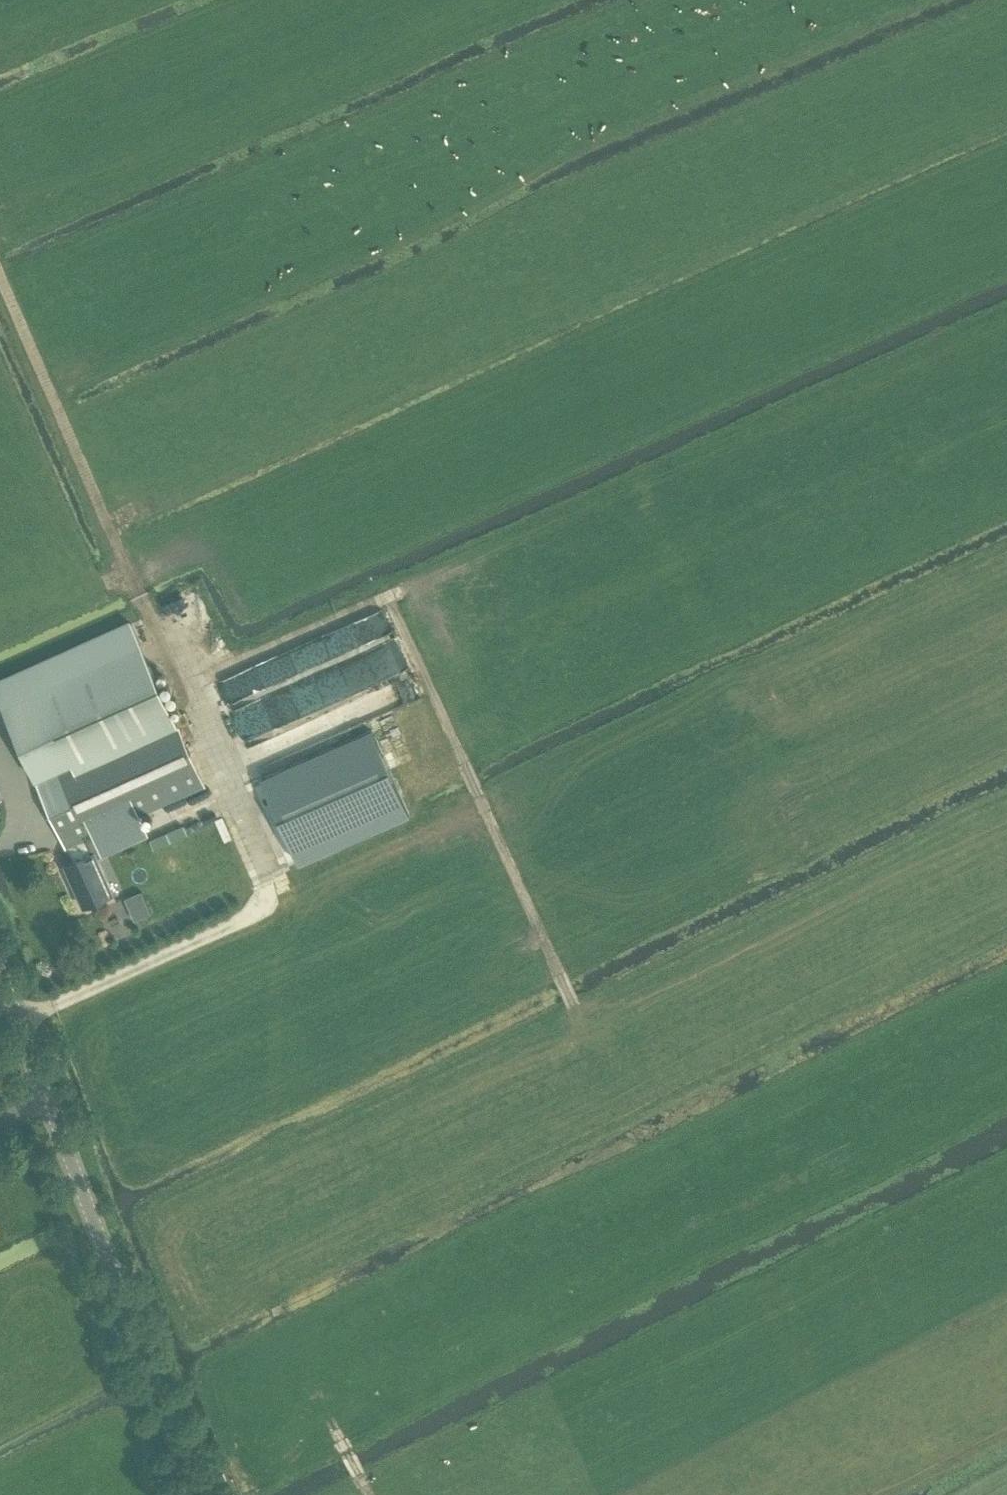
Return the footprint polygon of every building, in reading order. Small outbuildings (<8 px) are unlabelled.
[(84,906),(113,894),(96,857),(138,839),(129,820),(204,786),(132,625),(0,684),(0,698),(67,847),(68,847),(74,861),(66,865),(84,906)] [(366,722),(257,771),(294,855),(404,806),(366,722)] [(141,891),(134,895),(143,917),(151,913),(141,891)]
